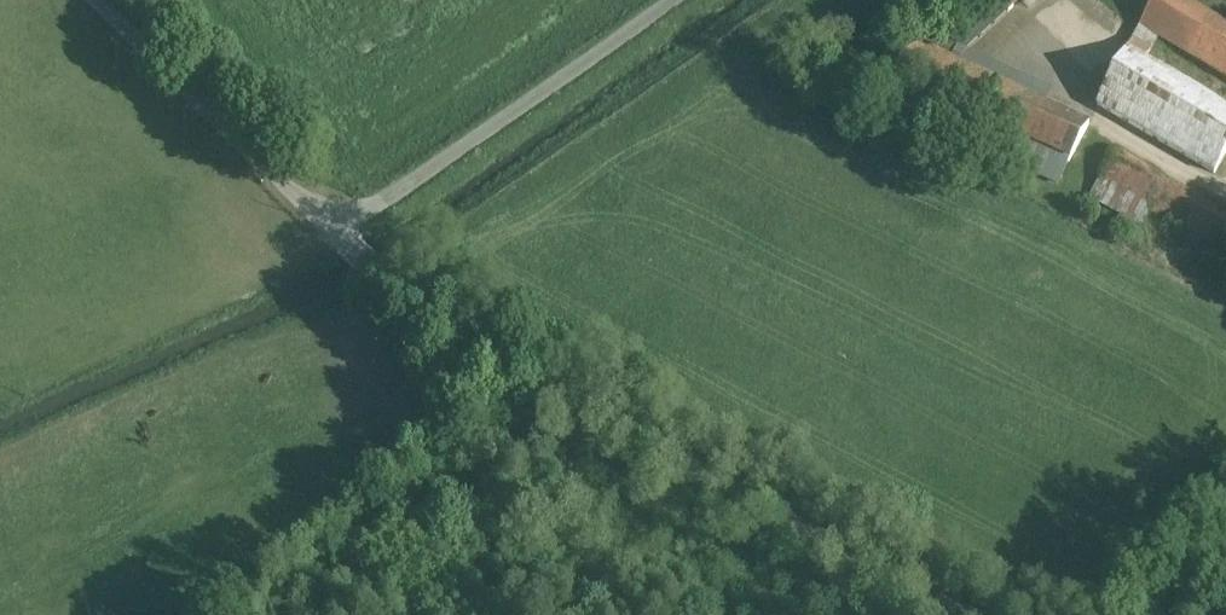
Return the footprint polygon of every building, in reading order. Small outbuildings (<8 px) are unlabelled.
[(920,46),(953,61),(1008,9),(1000,0),(971,0),(920,46)] [(1008,9),(1018,0),(1000,0),(1008,9)] [(1096,104),(1214,170),(1225,149),(1225,106),(1144,60),(1158,34),(1225,73),(1225,22),(1187,0),(1153,0),(1096,104)] [(953,61),(920,46),(887,75),(979,117),(982,119),(1070,157),(1088,123),(953,61)] [(1212,72),(1203,87),(1225,101),(1225,81),(1212,72)] [(1070,157),(982,119),(971,143),(1057,182),(1070,157)] [(1116,148),(1100,174),(1225,248),(1225,247),(1225,213),(1116,148)]
